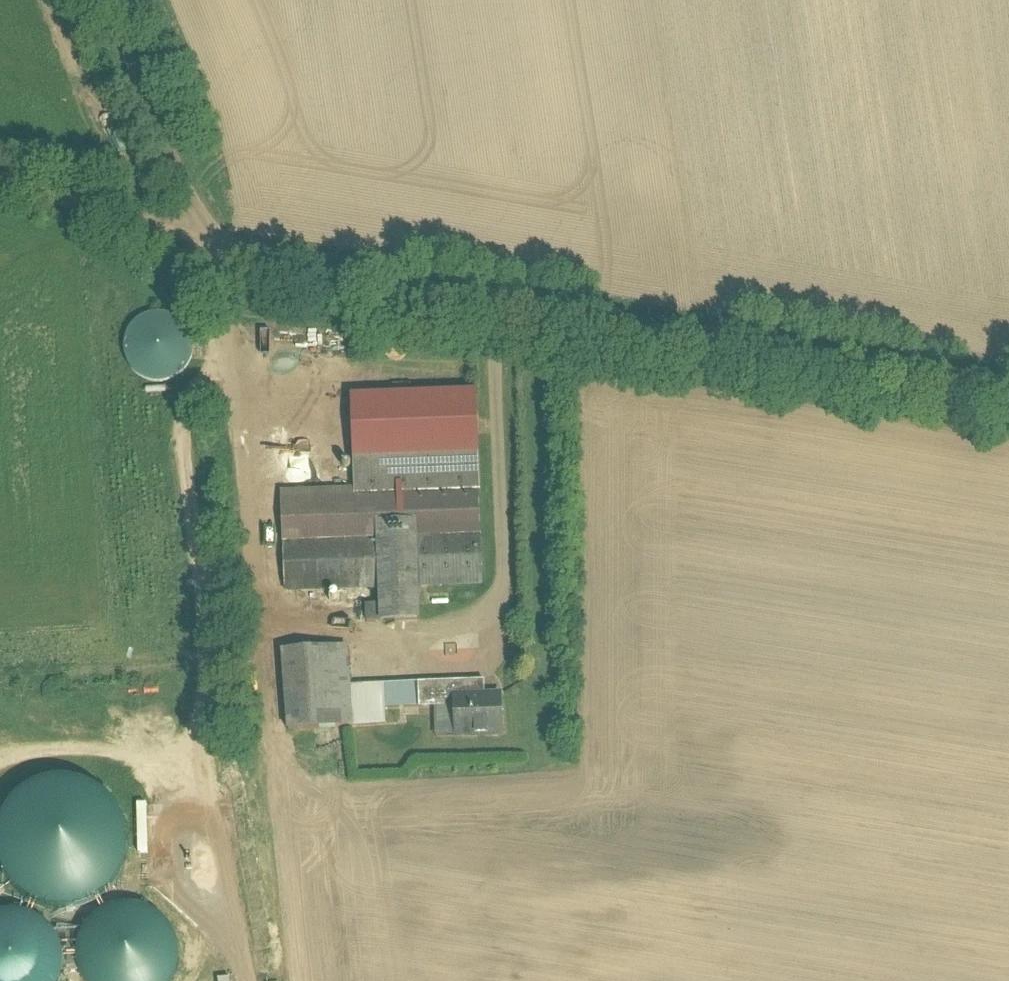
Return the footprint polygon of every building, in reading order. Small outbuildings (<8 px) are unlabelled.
[(168,312),(157,302),(145,299),(133,300),(124,303),(115,310),(109,319),(106,331),(107,343),(112,353),(118,360),(129,366),(144,368),(155,365),(165,359),(172,349),(176,336),(175,324),(168,312)] [(481,388),(357,393),(360,491),(286,493),(290,588),(385,585),(383,616),(427,614),(428,585),(490,579),(481,388)] [(329,636),(259,642),(266,723),(369,715),(367,692),(334,695),(329,636)] [(465,674),(399,675),(399,702),(433,702),(434,726),(484,725),(484,687),(465,687),(465,674)] [(0,818),(0,879),(3,885),(18,901),(37,911),(58,914),(80,910),(99,900),(114,883),(122,863),(123,841),(117,820),(105,802),(87,789),(65,783),(43,784),(23,792),(7,806),(0,818)] [(134,805),(135,852),(147,851),(147,805),(134,805)] [(76,944),(74,960),(76,976),(79,980),(173,980),(177,970),(177,952),(172,935),(161,921),(145,912),(128,908),(110,911),(95,918),(84,929),(76,944)] [(60,976),(60,959),(55,942),(43,928),(28,918),(11,915),(0,916),(0,980),(58,980),(60,976)]
